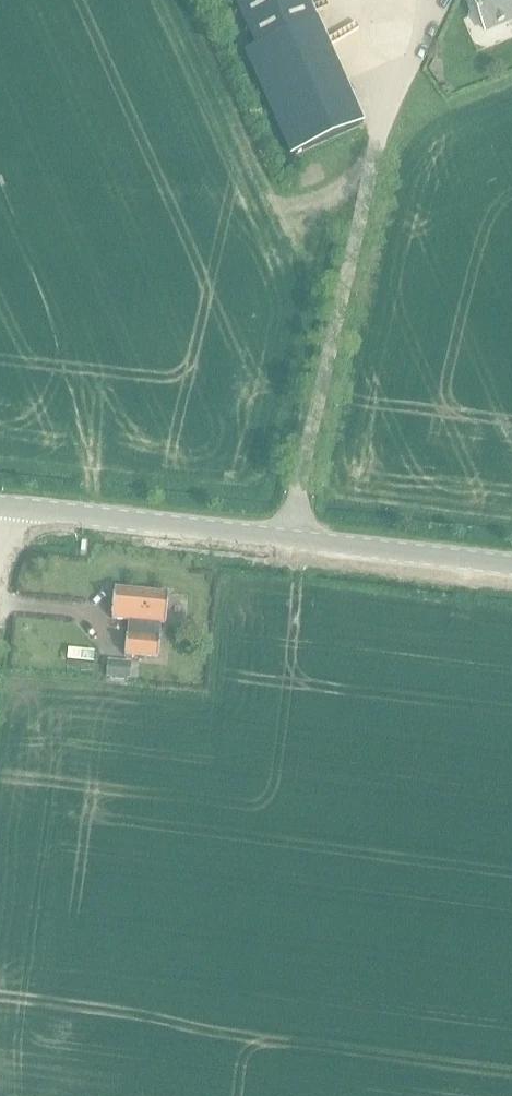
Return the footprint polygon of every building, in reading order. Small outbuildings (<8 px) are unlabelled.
[(247,22),(236,26),(296,153),(360,122),(306,0),(237,0),(247,22)] [(480,34),(511,21),(511,0),(466,0),(480,34)] [(165,624),(168,594),(114,588),(111,619),(129,620),(128,636),(126,636),(124,654),(158,658),(160,639),(158,639),(160,624),(165,624)] [(129,665),(106,663),(105,679),(128,682),(129,665)]
